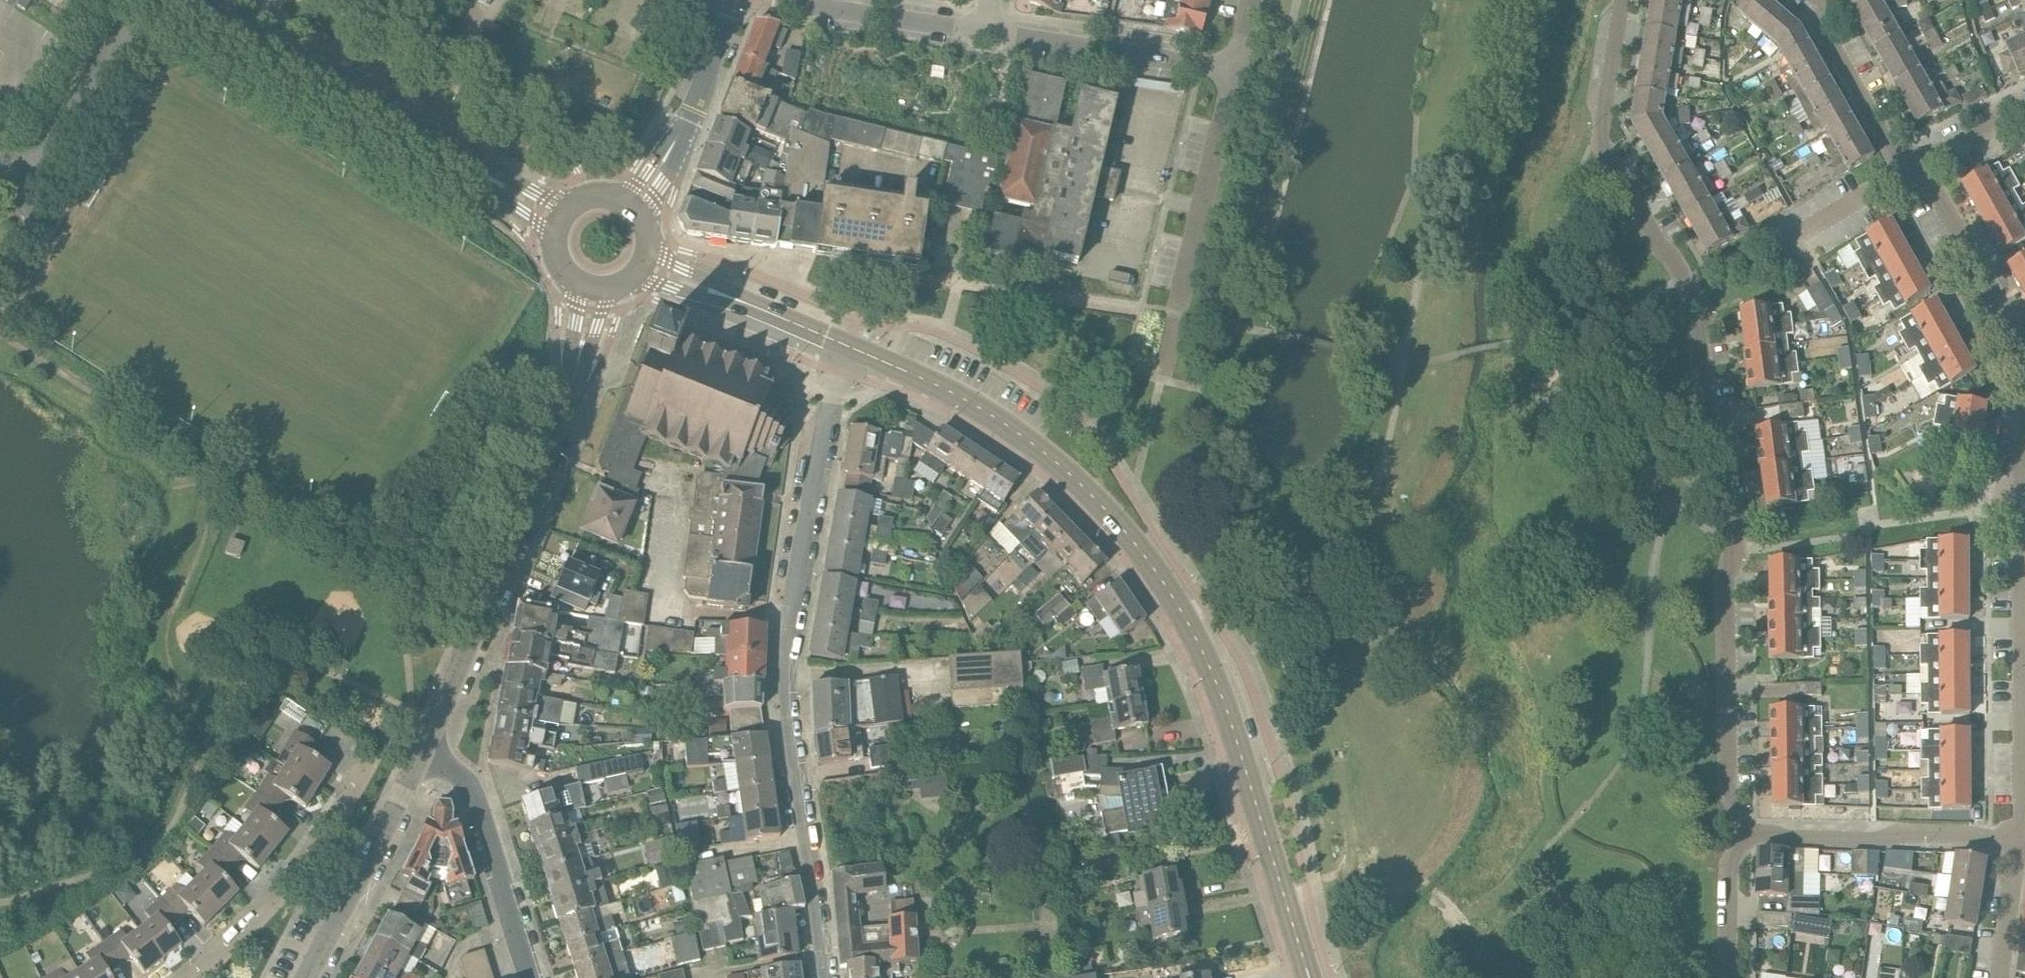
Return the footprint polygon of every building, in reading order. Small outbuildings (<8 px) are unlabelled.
[(1060,0),(1027,0),(1026,2),(1061,13),(1063,6),(1058,4),(1060,0)] [(1207,14),(1210,0),(1168,0),(1167,4),(1207,14)] [(1689,14),(1691,2),(1683,0),(1654,0),(1652,9),(1689,14)] [(1783,13),(1767,0),(1749,0),(1739,13),(1764,35),(1783,13)] [(1881,3),(1881,0),(1853,0),(1852,8),(1881,3)] [(1992,9),(1988,0),(1987,0),(1978,4),(1982,13),(1992,9)] [(2024,6),(2024,0),(2010,0),(2009,0),(2013,9),(2024,4),(2024,6)] [(1899,35),(1881,3),(1852,8),(1875,49),(1899,35)] [(1202,33),(1207,14),(1167,4),(1163,18),(1158,17),(1156,26),(1192,35),(1193,31),(1202,33)] [(1702,8),(1701,16),(1712,18),(1714,9),(1702,8)] [(1649,29),(1677,33),(1678,25),(1687,27),(1689,14),(1652,9),(1649,29)] [(1992,9),(1982,13),(1986,22),(1996,18),(1992,9)] [(1783,13),(1764,35),(1778,48),(1784,58),(1810,44),(1801,29),(1783,13)] [(1712,18),(1701,16),(1700,25),(1711,27),(1712,18)] [(2018,30),(2021,28),(2024,26),(2024,25),(2021,16),(2013,19),(2018,30)] [(757,22),(743,59),(763,66),(772,46),(780,50),(787,32),(779,29),(780,26),(757,22)] [(1645,50),(1682,55),(1684,43),(1676,41),(1677,33),(1649,29),(1645,50)] [(1924,36),(1929,43),(1939,37),(1934,30),(1924,36)] [(1899,35),(1875,49),(1886,67),(1918,48),(1912,37),(1903,42),(1899,35)] [(1750,52),(1757,44),(1750,37),(1743,46),(1750,52)] [(1939,37),(1929,43),(1933,50),(1943,44),(1939,37)] [(2006,47),(2009,54),(2001,58),(2010,76),(2019,72),(2021,76),(2024,74),(2024,38),(2006,47)] [(1810,44),(1784,58),(1790,67),(1781,72),(1788,83),(1821,64),(1810,44)] [(1918,48),(1886,67),(1896,85),(1921,71),(1916,64),(1924,59),(1918,48)] [(797,80),(801,53),(787,50),(783,74),(797,80)] [(1642,69),(1671,74),(1672,67),(1680,68),(1682,55),(1645,50),(1642,69)] [(1695,50),(1694,58),(1706,60),(1707,51),(1695,50)] [(1706,60),(1694,58),(1693,67),(1705,68),(1706,60)] [(756,93),(764,74),(775,79),(777,72),(763,66),(743,59),(732,85),(756,93)] [(1821,64),(1788,83),(1794,94),(1803,90),(1807,97),(1832,83),(1821,64)] [(1906,103),(1939,84),(1929,67),(1921,71),(1896,85),(1906,103)] [(1955,67),(1946,73),(1950,81),(1960,75),(1955,67)] [(1638,92),(1666,96),(1668,88),(1676,89),(1679,75),(1671,74),(1642,69),(1638,92)] [(1065,84),(1028,75),(999,199),(1036,208),(1034,217),(999,209),(996,219),(994,219),(986,254),(1013,261),(1012,263),(1041,270),(1044,255),(1078,263),(1094,197),(1114,201),(1120,174),(1100,170),(1116,103),(1082,95),(1074,127),(1056,123),(1065,84)] [(1700,89),(1702,80),(1691,78),(1689,87),(1700,89)] [(1769,93),(1778,88),(1774,80),(1765,85),(1769,93)] [(1832,83),(1807,97),(1811,105),(1803,109),(1809,119),(1842,100),(1832,83)] [(1939,84),(1906,103),(1918,124),(1962,104),(1953,90),(1945,94),(1939,84)] [(830,146),(830,145),(831,141),(881,153),(886,131),(834,118),(810,110),(808,115),(781,104),(756,93),(732,85),(720,115),(773,136),(768,146),(789,155),(793,129),(830,146)] [(1967,107),(1988,97),(1983,87),(1962,97),(1967,107)] [(1778,88),(1769,93),(1773,100),(1782,95),(1778,88)] [(1633,124),(1662,119),(1666,96),(1638,92),(1633,124)] [(1842,100),(1809,119),(1815,129),(1823,125),(1827,133),(1852,119),(1842,100)] [(1679,108),(1680,116),(1691,115),(1690,107),(1679,108)] [(1691,115),(1680,116),(1680,125),(1692,124),(1691,115)] [(1789,130),(1799,124),(1796,117),(1785,122),(1789,130)] [(1655,161),(1678,147),(1662,119),(1633,124),(1655,161)] [(1852,119),(1827,133),(1832,141),(1824,145),(1830,154),(1862,136),(1852,119)] [(713,135),(707,148),(741,160),(764,171),(772,154),(752,146),(754,142),(750,137),(751,133),(718,120),(717,124),(716,123),(711,135),(713,135)] [(1803,131),(1799,124),(1789,130),(1793,137),(1803,131)] [(815,254),(823,194),(830,146),(793,129),(789,155),(788,165),(785,180),(783,196),(781,207),(775,248),(815,254)] [(1723,139),(1718,130),(1709,134),(1707,130),(1697,136),(1702,144),(1709,141),(1711,145),(1723,139)] [(886,131),(881,153),(892,155),(897,133),(886,131)] [(897,133),(892,155),(905,158),(910,137),(897,133)] [(1862,136),(1830,154),(1835,164),(1826,169),(1833,181),(1874,157),(1862,136)] [(917,157),(922,139),(910,137),(905,158),(917,161),(917,157)] [(922,139),(917,157),(943,163),(947,145),(922,139)] [(1665,179),(1689,166),(1684,158),(1693,153),(1687,142),(1678,147),(1655,161),(1665,179)] [(697,174),(736,189),(741,190),(744,181),(734,176),(741,160),(707,148),(697,174)] [(990,194),(999,157),(958,148),(946,203),(982,211),(986,193),(990,194)] [(1811,167),(1821,162),(1817,154),(1807,159),(1811,167)] [(1719,173),(1729,168),(1734,165),(1730,158),(1715,166),(1719,173)] [(1785,167),(1782,161),(1773,165),(1777,172),(1785,167)] [(1963,185),(1972,201),(2014,177),(2009,169),(2004,172),(2000,165),(1963,185)] [(1675,197),(1708,178),(1702,168),(1693,173),(1689,166),(1665,179),(1675,197)] [(1729,168),(1719,173),(1722,180),(1733,175),(1729,168)] [(783,196),(785,180),(767,173),(764,177),(762,193),(783,196)] [(736,189),(697,174),(686,203),(704,210),(710,194),(733,203),(734,201),(736,189)] [(2014,177),(1972,201),(1982,218),(2018,198),(2013,189),(2019,186),(2014,177)] [(1685,215),(1709,201),(1705,194),(1714,189),(1708,178),(1675,197),(1685,215)] [(815,254),(885,264),(919,269),(928,210),(915,208),(918,189),(906,187),(903,206),(823,194),(815,254)] [(1741,210),(1751,205),(1750,204),(1765,195),(1760,187),(1744,196),(1745,197),(1736,202),(1741,210)] [(1765,195),(1763,196),(1768,205),(1782,197),(1777,188),(1765,195)] [(733,203),(710,194),(704,210),(686,203),(679,221),(686,234),(729,241),(733,203)] [(1982,218),(1991,235),(2024,215),(2024,205),(2023,206),(2018,198),(1982,218)] [(734,201),(733,203),(729,241),(751,244),(758,204),(734,201)] [(1713,208),(1709,201),(1685,215),(1695,233),(1728,214),(1722,203),(1713,208)] [(775,248),(781,207),(758,204),(751,244),(775,248)] [(1728,214),(1695,233),(1708,254),(1749,230),(1742,218),(1733,222),(1728,214)] [(1991,235),(2001,253),(2024,239),(2024,215),(1991,235)] [(1861,263),(1903,240),(1893,222),(1856,242),(1862,252),(1856,255),(1861,263)] [(1877,277),(1912,257),(1903,240),(1861,263),(1871,280),(1877,277)] [(1880,297),(1922,274),(1912,257),(1877,277),(1882,285),(1876,289),(1880,297)] [(2018,282),(2024,278),(2024,257),(2009,266),(2018,282)] [(1824,275),(1828,282),(1837,276),(1833,269),(1824,275)] [(1931,291),(1922,274),(1880,297),(1885,305),(1890,302),(1895,311),(1931,291)] [(1837,276),(1828,282),(1832,290),(1842,284),(1837,276)] [(1829,319),(1838,314),(1821,283),(1807,291),(1819,312),(1815,315),(1816,321),(1829,319)] [(1906,342),(1947,319),(1937,301),(1901,322),(1906,331),(1901,334),(1906,342)] [(1844,308),(1848,315),(1858,309),(1854,302),(1844,308)] [(1742,311),(1744,332),(1792,326),(1791,316),(1784,317),(1783,306),(1742,311)] [(1858,309),(1848,315),(1852,323),(1863,317),(1858,309)] [(1838,314),(1829,319),(1835,331),(1845,325),(1838,314)] [(1921,355),(1957,335),(1947,319),(1906,342),(1910,351),(1917,347),(1921,355)] [(1792,326),(1744,332),(1747,351),(1788,346),(1786,336),(1793,335),(1792,326)] [(610,475),(604,489),(615,493),(625,469),(632,472),(646,438),(725,469),(724,476),(723,484),(756,489),(765,464),(771,466),(778,450),(782,451),(790,441),(792,428),(782,424),(784,418),(778,415),(780,410),(773,407),(776,401),(768,398),(776,380),(740,365),(741,362),(730,357),(729,361),(719,357),(721,354),(709,349),(708,352),(681,342),(683,338),(676,335),(672,338),(665,335),(664,330),(657,327),(649,345),(647,347),(646,349),(638,369),(641,372),(642,374),(643,376),(639,385),(631,387),(600,463),(603,472),(610,475)] [(1925,376),(1966,352),(1957,335),(1921,355),(1926,364),(1920,367),(1925,376)] [(1788,346),(1747,351),(1749,370),(1797,364),(1796,354),(1789,355),(1788,346)] [(1837,349),(1839,358),(1851,356),(1850,347),(1837,349)] [(1966,352),(1925,376),(1930,384),(1934,381),(1940,391),(1976,370),(1966,352)] [(1857,356),(1858,364),(1870,363),(1869,355),(1857,356)] [(1851,356),(1839,358),(1841,370),(1853,368),(1851,356)] [(1870,363),(1858,364),(1860,378),(1872,377),(1870,363)] [(1797,364),(1749,370),(1752,391),(1794,385),(1792,374),(1798,374),(1797,364)] [(1863,405),(1876,403),(1875,396),(1863,398),(1863,405)] [(1937,416),(1984,425),(1988,405),(1948,397),(1946,408),(1939,406),(1937,416)] [(1781,421),(1805,417),(1803,403),(1779,407),(1781,421)] [(1877,416),(1876,403),(1863,405),(1865,417),(1877,416)] [(1813,405),(1804,406),(1805,416),(1814,415),(1813,405)] [(916,418),(908,416),(905,431),(914,432),(916,423),(916,418)] [(1984,425),(1937,416),(1935,425),(1942,427),(1940,437),(1980,444),(1984,425)] [(1757,430),(1760,449),(1807,443),(1806,433),(1800,434),(1799,425),(1757,430)] [(1850,436),(1862,435),(1860,427),(1849,428),(1850,436)] [(847,451),(887,458),(909,462),(913,439),(851,428),(847,451)] [(938,476),(945,466),(962,441),(942,428),(927,453),(919,463),(921,465),(916,472),(932,484),(938,476)] [(1862,435),(1850,436),(1844,437),(1838,438),(1839,446),(1863,443),(1862,435)] [(1882,444),(1881,436),(1868,438),(1869,446),(1882,444)] [(964,478),(981,453),(962,441),(945,466),(964,478)] [(1807,443),(1760,449),(1763,469),(1803,463),(1802,453),(1809,452),(1807,443)] [(1869,446),(1871,455),(1883,453),(1882,444),(1869,446)] [(887,458),(847,451),(843,475),(848,476),(846,489),(869,493),(871,480),(882,482),(887,458)] [(984,491),(1000,466),(981,453),(964,478),(984,491)] [(1803,463),(1763,469),(1765,488),(1813,481),(1812,472),(1804,473),(1803,463)] [(1855,475),(1868,474),(1867,465),(1855,466),(1855,475)] [(1000,466),(984,491),(977,502),(996,514),(1020,479),(1000,466)] [(723,484),(724,476),(703,473),(697,478),(693,509),(696,513),(695,520),(691,523),(684,578),(687,579),(685,591),(690,598),(708,600),(707,606),(744,611),(746,610),(747,609),(762,504),(764,490),(756,489),(723,484)] [(1868,474),(1855,475),(1856,484),(1868,483),(1868,474)] [(902,499),(905,481),(895,479),(892,497),(902,499)] [(915,483),(905,481),(902,499),(911,501),(915,483)] [(1813,481),(1765,488),(1768,508),(1783,506),(1784,510),(1794,509),(1794,504),(1809,502),(1808,491),(1814,490),(1813,481)] [(615,493),(604,489),(598,486),(591,504),(595,505),(584,530),(617,544),(639,491),(627,486),(622,496),(615,493)] [(931,527),(952,498),(944,492),(933,506),(934,507),(927,517),(931,527)] [(1020,545),(1034,531),(1055,511),(1037,493),(1003,527),(1020,545)] [(839,494),(835,520),(871,527),(873,515),(868,514),(871,499),(839,494)] [(1034,531),(1043,541),(1040,544),(1047,551),(1072,528),(1055,511),(1034,531)] [(943,535),(951,522),(941,516),(933,529),(943,535)] [(878,528),(891,530),(893,519),(880,517),(878,528)] [(871,527),(835,520),(830,546),(866,552),(866,551),(861,550),(864,538),(868,539),(871,527)] [(889,541),(891,530),(878,528),(876,538),(889,541)] [(1072,528),(1047,551),(1055,559),(1058,556),(1067,565),(1089,546),(1072,528)] [(1921,561),(1970,561),(1969,540),(1927,540),(1927,551),(1921,551),(1921,561)] [(866,552),(830,546),(825,572),(856,578),(859,564),(864,565),(866,552)] [(1089,546),(1067,565),(1077,576),(1074,579),(1082,587),(1106,564),(1089,546)] [(951,551),(943,561),(954,571),(962,561),(951,551)] [(886,566),(888,554),(873,552),(871,563),(886,566)] [(1872,556),(1872,564),(1884,564),(1883,556),(1872,556)] [(1771,561),(1771,581),(1819,581),(1818,571),(1813,571),(1813,561),(1797,561),(1797,557),(1784,557),(1784,561),(1771,561)] [(1928,581),(1970,580),(1970,561),(1921,561),(1921,571),(1928,571),(1928,581)] [(594,593),(600,577),(568,564),(558,587),(557,587),(552,598),(585,612),(589,603),(596,606),(600,595),(594,593)] [(953,581),(963,600),(984,579),(969,564),(953,581)] [(1884,564),(1872,564),(1872,573),(1884,573),(1884,564)] [(1025,587),(1038,574),(1030,566),(1017,580),(1025,587)] [(1855,580),(1867,580),(1867,571),(1855,571),(1855,580)] [(825,577),(820,603),(856,610),(858,598),(853,597),(856,582),(825,577)] [(1867,588),(1867,580),(1855,580),(1855,594),(1867,594),(1867,588)] [(1921,600),(1970,600),(1970,580),(1928,581),(1928,591),(1921,591),(1921,600)] [(1819,581),(1771,581),(1772,600),(1811,600),(1811,591),(1819,591),(1819,581)] [(1100,624),(1108,618),(1132,601),(1119,582),(1086,604),(1100,624)] [(979,586),(963,600),(962,601),(970,621),(992,601),(979,586)] [(648,595),(623,591),(620,606),(646,610),(648,595)] [(1873,600),(1886,599),(1885,591),(1873,592),(1873,600)] [(1055,619),(1070,607),(1060,595),(1036,616),(1046,627),(1055,619)] [(862,610),(876,613),(878,602),(865,599),(862,610)] [(1886,599),(1873,600),(1873,608),(1886,607),(1886,599)] [(1819,600),(1811,600),(1772,600),(1772,620),(1812,620),(1811,610),(1819,610),(1819,600)] [(1970,620),(1970,600),(1921,600),(1921,610),(1928,610),(1928,620),(1970,620)] [(1132,601),(1108,618),(1120,637),(1146,620),(1132,601)] [(856,610),(820,603),(815,628),(846,634),(846,633),(848,633),(851,621),(854,621),(856,610)] [(513,637),(619,656),(625,624),(618,623),(605,620),(589,617),(586,637),(572,634),(573,632),(556,629),(559,612),(519,605),(513,637)] [(643,626),(646,610),(620,606),(620,611),(618,622),(643,626)] [(1070,607),(1055,619),(1063,627),(1077,615),(1070,607)] [(607,608),(605,620),(618,623),(618,622),(620,611),(607,608)] [(874,624),(876,613),(862,610),(860,621),(874,624)] [(1812,620),(1772,620),(1772,640),(1819,639),(1819,630),(1812,630),(1812,620)] [(62,636),(68,646),(83,632),(76,624),(62,636)] [(714,656),(725,656),(764,656),(764,626),(722,625),(722,630),(708,630),(707,640),(714,640),(714,656)] [(1103,629),(1100,625),(1089,632),(1092,636),(1103,629)] [(648,626),(645,651),(656,652),(660,628),(648,626)] [(668,653),(671,630),(660,628),(656,652),(668,653)] [(846,634),(815,628),(811,655),(841,661),(846,634)] [(668,653),(679,653),(683,632),(671,630),(668,653)] [(694,633),(683,632),(679,653),(691,654),(694,633)] [(870,651),(872,638),(858,636),(856,649),(870,651)] [(1921,657),(1970,656),(1970,636),(1928,636),(1928,647),(1921,647),(1921,657)] [(619,656),(513,637),(508,668),(561,677),(565,659),(569,660),(568,665),(615,674),(619,656)] [(1868,646),(1868,638),(1856,638),(1856,647),(1868,646)] [(1819,639),(1772,640),(1772,660),(1814,660),(1813,649),(1819,649),(1819,639)] [(1047,659),(1047,661),(1066,659),(1066,647),(1047,659)] [(1874,656),(1886,655),(1886,647),(1874,647),(1874,656)] [(951,707),(1023,703),(1020,655),(948,659),(951,707)] [(1887,668),(1886,655),(1874,656),(1875,668),(1887,668)] [(764,656),(725,656),(725,672),(707,672),(706,684),(763,682),(764,656)] [(1929,676),(1970,676),(1970,656),(1921,657),(1921,667),(1929,666),(1929,676)] [(1064,675),(1079,673),(1077,660),(1062,663),(1064,675)] [(1085,689),(1107,686),(1110,703),(1142,698),(1137,671),(1105,676),(1103,666),(1082,669),(1085,689)] [(561,677),(508,668),(506,678),(504,680),(503,685),(504,687),(503,691),(537,698),(539,698),(539,693),(541,684),(561,688),(562,682),(562,678),(561,677)] [(1922,695),(1971,695),(1970,676),(1929,676),(1929,686),(1921,686),(1922,695)] [(812,686),(814,735),(859,729),(859,730),(888,725),(889,734),(902,732),(901,723),(903,723),(897,677),(847,684),(812,686)] [(763,682),(706,684),(706,695),(723,695),(724,710),(729,710),(731,738),(765,736),(761,708),(762,708),(763,682)] [(1796,696),(1822,696),(1822,684),(1795,684),(1796,696)] [(654,687),(644,686),(643,694),(654,695),(654,687)] [(1875,696),(1887,696),(1887,686),(1875,686),(1875,696)] [(537,698),(503,691),(499,714),(546,724),(560,727),(564,703),(539,698),(537,698)] [(903,716),(912,715),(909,691),(900,692),(903,716)] [(1971,714),(1971,695),(1922,695),(1922,704),(1929,704),(1929,715),(1971,714)] [(1147,725),(1142,698),(1110,703),(1112,720),(1091,724),(1094,745),(1116,741),(1114,731),(1147,725)] [(263,713),(274,720),(281,711),(270,703),(263,713)] [(1773,708),(1773,729),(1821,729),(1821,719),(1815,719),(1814,708),(1773,708)] [(1858,728),(1869,728),(1869,713),(1857,713),(1858,728)] [(546,724),(499,714),(498,718),(497,720),(496,726),(496,728),(494,739),(553,750),(555,736),(544,734),(546,724)] [(1876,750),(1888,750),(1888,724),(1876,724),(1876,750)] [(632,742),(650,741),(649,727),(631,728),(632,742)] [(1869,728),(1858,728),(1858,740),(1869,740),(1869,728)] [(859,729),(814,735),(819,766),(863,759),(859,730),(859,729)] [(1821,729),(1773,729),(1774,749),(1813,748),(1813,739),(1821,739),(1821,729)] [(1922,751),(1971,751),(1971,730),(1929,730),(1929,742),(1922,742),(1922,751)] [(294,755),(286,768),(319,787),(331,767),(312,756),(318,745),(296,731),(284,749),(294,755)] [(736,766),(770,759),(766,736),(765,736),(731,738),(685,741),(687,769),(736,766)] [(548,749),(494,739),(490,764),(543,773),(548,749)] [(872,772),(897,769),(893,745),(869,749),(872,772)] [(1813,748),(1774,749),(1774,769),(1814,768),(1821,768),(1821,758),(1814,758),(1813,748)] [(1087,758),(1097,758),(1097,749),(1087,749),(1087,758)] [(1888,750),(1876,750),(1876,761),(1888,761),(1888,750)] [(1930,771),(1971,770),(1971,751),(1922,751),(1922,761),(1929,761),(1930,771)] [(1869,765),(1869,752),(1857,752),(1857,765),(1869,765)] [(579,785),(644,772),(640,755),(576,768),(579,785)] [(770,759),(736,766),(740,791),(773,786),(770,759)] [(319,787),(286,768),(274,760),(266,773),(269,774),(258,792),(280,808),(287,796),(306,808),(319,787)] [(1158,808),(1169,806),(1163,767),(1150,769),(1151,775),(1135,778),(1134,773),(1103,771),(1102,796),(1124,797),(1126,809),(1102,813),(1105,835),(1129,831),(1130,832),(1161,827),(1158,808)] [(1814,768),(1774,769),(1774,788),(1821,787),(1821,777),(1814,777),(1814,768)] [(949,797),(946,769),(903,773),(904,786),(919,785),(921,799),(949,797)] [(1922,790),(1971,790),(1971,770),(1930,771),(1930,780),(1922,781),(1922,790)] [(1858,785),(1870,785),(1870,777),(1858,777),(1858,785)] [(714,794),(727,792),(725,780),(712,782),(714,794)] [(1858,794),(1858,785),(1846,785),(1846,794),(1858,794)] [(1870,785),(1858,785),(1858,794),(1870,794),(1870,785)] [(773,786),(740,791),(743,817),(777,811),(773,786)] [(1821,787),(1774,788),(1775,807),(1788,807),(1788,811),(1800,810),(1800,807),(1816,807),(1816,797),(1822,797),(1821,787)] [(665,801),(662,788),(647,792),(650,805),(665,801)] [(1888,790),(1876,790),(1876,799),(1888,799),(1888,790)] [(1972,810),(1971,790),(1922,790),(1923,800),(1929,800),(1929,810),(1972,810)] [(523,801),(530,824),(561,815),(554,791),(523,801)] [(244,828),(274,851),(289,833),(271,819),(280,808),(258,792),(245,809),(253,816),(244,828)] [(447,869),(454,861),(450,849),(462,845),(464,845),(458,824),(453,824),(454,813),(451,804),(438,803),(434,812),(433,823),(429,823),(419,842),(420,842),(434,849),(429,859),(431,868),(447,869)] [(718,820),(731,818),(729,806),(716,807),(718,820)] [(777,811),(743,817),(747,842),(780,837),(777,811)] [(670,824),(668,814),(656,816),(658,826),(670,824)] [(561,815),(530,824),(537,848),(576,836),(587,833),(585,825),(571,829),(567,815),(562,817),(561,815)] [(206,826),(196,818),(188,829),(198,836),(206,826)] [(676,826),(682,851),(702,848),(696,823),(676,826)] [(213,849),(233,867),(242,856),(259,870),(274,851),(244,828),(235,839),(226,833),(213,849)] [(721,844),(735,843),(733,831),(720,833),(721,844)] [(576,836),(537,848),(545,872),(581,861),(577,849),(591,844),(587,833),(576,836)] [(671,837),(644,844),(649,865),(677,858),(671,837)] [(434,849),(420,842),(414,855),(413,854),(402,875),(410,879),(397,905),(417,916),(432,888),(428,886),(432,880),(427,876),(431,868),(429,859),(434,849)] [(454,861),(447,869),(451,879),(446,881),(448,887),(443,888),(449,905),(471,898),(466,883),(475,880),(468,859),(467,859),(462,845),(450,849),(454,861)] [(195,882),(222,909),(239,892),(223,876),(233,867),(213,849),(198,864),(206,872),(195,882)] [(1759,873),(1803,873),(1804,850),(1759,849),(1759,873)] [(1867,875),(1868,852),(1853,851),(1852,875),(1867,875)] [(1868,852),(1867,875),(1878,876),(1880,852),(1868,852)] [(1912,870),(1914,855),(1887,852),(1885,867),(1912,870)] [(791,853),(778,855),(781,872),(794,870),(791,853)] [(1955,878),(1983,883),(1987,859),(1958,854),(1955,878)] [(722,922),(726,944),(743,940),(740,918),(731,895),(729,889),(740,886),(752,884),(758,883),(752,858),(725,863),(724,859),(686,867),(699,927),(710,925),(722,922)] [(581,861),(545,872),(552,896),(602,881),(599,872),(586,876),(581,861)] [(833,873),(837,912),(841,968),(847,968),(847,967),(899,964),(919,962),(917,919),(890,921),(890,925),(859,928),(857,911),(855,892),(885,888),(883,869),(833,873)] [(1145,892),(1148,909),(1182,903),(1179,886),(1176,886),(1174,872),(1138,878),(1140,892),(1145,892)] [(1803,873),(1759,873),(1758,896),(1786,897),(1785,914),(1793,914),(1819,915),(1819,898),(1803,898),(1803,873)] [(679,884),(676,876),(660,882),(663,889),(679,884)] [(1951,900),(1980,905),(1983,883),(1955,878),(1951,900)] [(799,880),(758,889),(760,900),(752,902),(755,916),(757,916),(764,915),(766,915),(766,913),(770,913),(805,908),(799,880)] [(602,881),(552,896),(560,921),(592,911),(596,910),(592,895),(605,891),(602,881)] [(162,899),(179,919),(189,910),(205,926),(222,909),(195,882),(184,892),(177,884),(162,899)] [(1927,897),(1929,887),(1906,882),(1904,892),(1927,897)] [(753,888),(752,884),(740,886),(729,889),(731,895),(743,893),(749,891),(753,888)] [(684,893),(683,885),(669,888),(670,895),(684,893)] [(751,917),(743,893),(731,895),(740,918),(751,917)] [(140,930),(163,960),(182,946),(168,928),(179,919),(162,899),(145,912),(152,921),(140,930)] [(1980,905),(1951,900),(1947,924),(1976,928),(1980,905)] [(1182,903),(1148,909),(1154,940),(1184,935),(1182,920),(1185,920),(1182,903)] [(417,916),(397,905),(391,916),(389,915),(377,938),(410,957),(420,962),(427,949),(417,943),(428,922),(417,916)] [(1922,932),(1926,910),(1907,907),(1903,928),(1922,932)] [(592,911),(560,921),(567,945),(599,935),(616,930),(612,917),(595,922),(592,911)] [(757,916),(760,939),(794,933),(791,912),(766,915),(764,915),(757,916)] [(1793,914),(1785,914),(1758,913),(1757,929),(1792,930),(1793,914)] [(690,930),(687,919),(674,923),(677,934),(690,930)] [(1864,937),(1866,923),(1854,921),(1853,928),(1856,932),(1858,936),(1864,937)] [(727,946),(726,944),(722,922),(710,925),(715,949),(727,946)] [(715,949),(710,925),(699,927),(704,951),(715,949)] [(105,943),(120,965),(131,957),(145,975),(163,960),(140,930),(128,939),(121,930),(105,943)] [(794,933),(760,939),(763,960),(797,956),(794,933)] [(599,935),(567,945),(575,968),(606,959),(623,954),(619,941),(603,946),(599,935)] [(1944,946),(1946,937),(1935,935),(1934,944),(1944,946)] [(1945,951),(1971,956),(1974,940),(1948,935),(1945,951)] [(670,942),(677,968),(701,963),(694,936),(670,942)] [(377,938),(365,960),(397,977),(414,977),(402,971),(410,957),(377,938)] [(84,977),(111,977),(108,973),(120,965),(105,943),(87,954),(92,964),(79,971),(84,977)] [(2021,948),(2017,972),(2024,973),(2024,948),(2021,948)] [(463,957),(461,961),(464,969),(488,962),(485,950),(463,957)] [(575,968),(578,977),(627,977),(630,977),(626,964),(610,969),(606,959),(575,968)] [(365,960),(355,977),(397,977),(365,960)] [(492,973),(488,962),(464,969),(466,977),(477,977),(492,973)] [(1207,976),(1216,966),(1212,962),(1153,970),(1154,977),(1207,977),(1207,976)] [(1092,963),(1078,964),(1079,977),(1093,977),(1092,963)] [(847,968),(847,977),(892,977),(891,973),(900,972),(899,964),(847,967),(847,968)] [(799,966),(748,974),(748,977),(801,977),(799,966)] [(42,977),(46,977),(50,976),(45,967),(38,971),(42,977)] [(61,969),(50,976),(46,977),(66,977),(61,969)]
